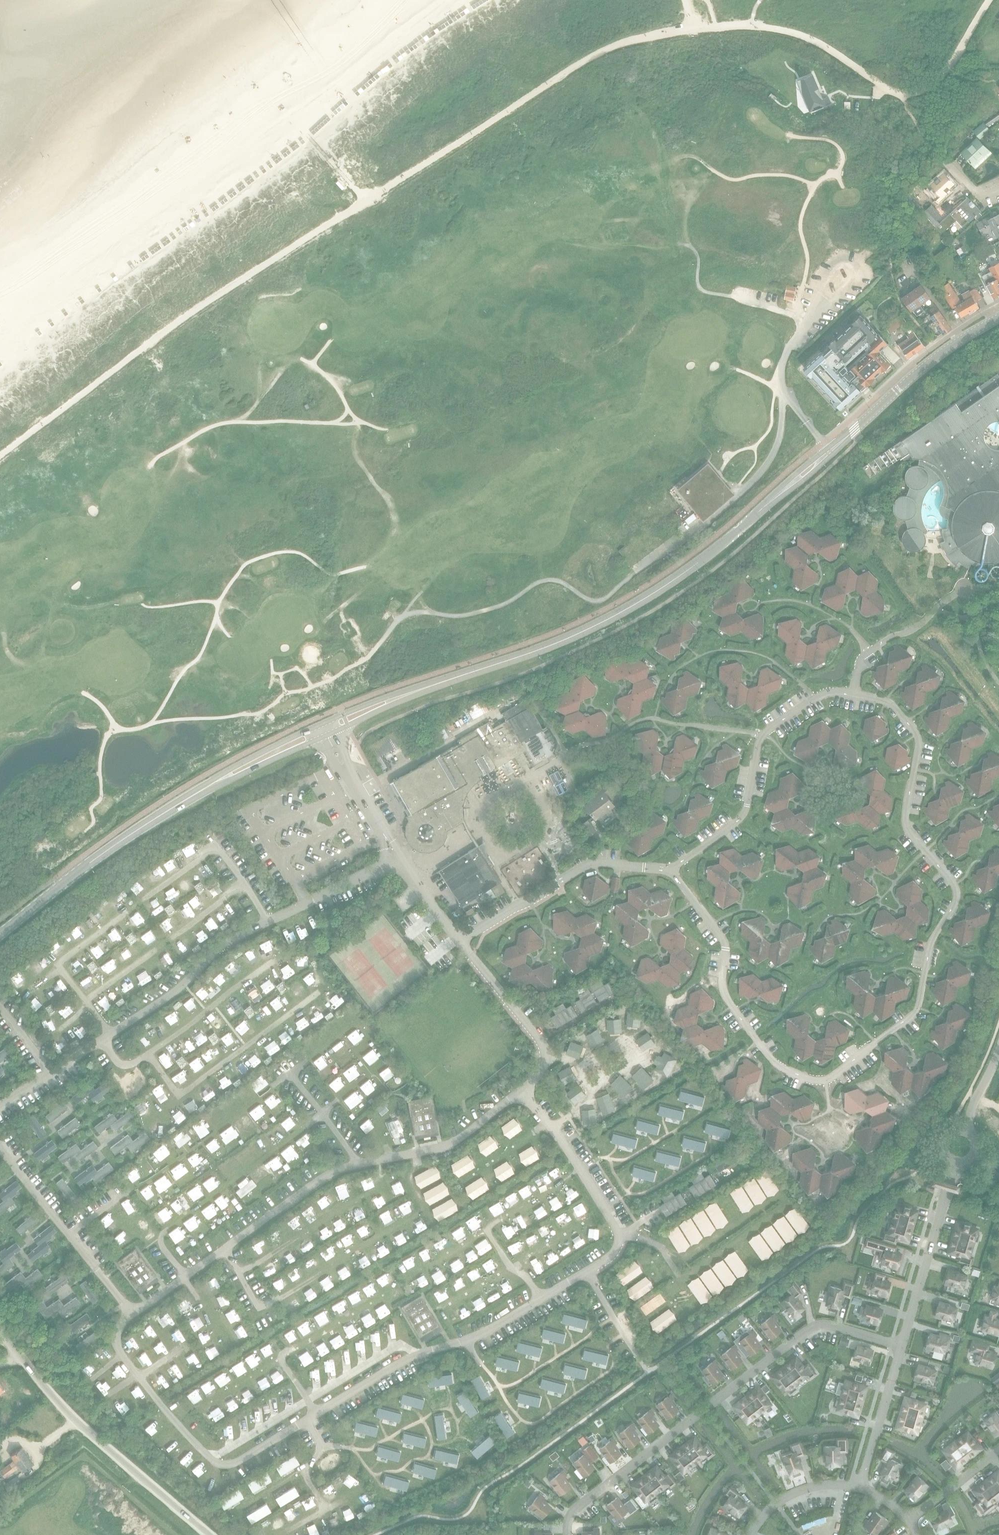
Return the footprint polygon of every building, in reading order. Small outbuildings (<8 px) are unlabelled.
[(808,76),(802,78),(807,91),(802,93),(808,105),(812,104),(815,109),(830,103),(828,96),(817,100),(813,90),(818,87),(812,74),(807,76),(808,76)] [(980,137),(989,129),(983,123),(974,131),(980,137)] [(984,158),(990,153),(977,138),(962,152),(973,164),(982,156),(984,158)] [(954,183),(944,172),(926,188),(936,199),(954,183)] [(920,190),(928,182),(923,177),(915,185),(920,190)] [(925,194),(920,189),(917,193),(912,198),(916,203),(925,194)] [(940,222),(935,226),(941,233),(956,219),(962,226),(968,220),(969,221),(974,216),(977,219),(981,214),(979,211),(980,210),(967,196),(960,203),(952,210),(940,222)] [(941,215),(931,205),(925,210),(935,221),(941,215)] [(977,223),(983,233),(993,228),(997,235),(998,235),(998,237),(998,214),(989,219),(988,217),(977,223)] [(982,275),(984,279),(986,283),(993,297),(998,294),(998,264),(993,267),(994,269),(982,275)] [(907,279),(901,283),(903,288),(910,283),(907,279)] [(952,308),(955,306),(961,316),(979,306),(975,300),(982,296),(976,286),(969,290),(969,289),(962,294),(965,300),(961,302),(948,282),(939,287),(952,308)] [(920,284),(911,290),(920,303),(930,297),(920,284)] [(784,298),(794,300),(796,287),(786,285),(784,298)] [(920,303),(911,290),(902,297),(911,310),(920,303)] [(930,315),(937,324),(945,318),(935,305),(930,308),(933,313),(930,315)] [(889,332),(905,320),(901,314),(885,325),(889,332)] [(943,332),(951,327),(945,318),(937,324),(943,332)] [(806,370),(842,410),(860,394),(859,392),(864,388),(866,389),(891,367),(872,346),(880,339),(863,320),(830,349),(832,352),(825,358),(823,355),(806,370)] [(908,357),(924,345),(913,331),(907,335),(908,337),(894,347),(900,356),(904,353),(908,357)] [(562,347),(556,352),(564,362),(570,357),(562,347)] [(997,373),(894,444),(894,445),(880,454),(862,466),(870,476),(887,464),(888,466),(902,456),(904,459),(906,458),(908,458),(910,457),(912,457),(914,457),(917,457),(919,457),(918,464),(917,464),(915,464),(914,465),(913,465),(911,465),(910,466),(909,467),(908,468),(907,469),(906,470),(906,471),(905,473),(905,474),(905,475),(905,477),(905,478),(905,479),(905,481),(906,482),(907,483),(908,484),(909,485),(910,486),(906,495),(905,495),(903,495),(902,495),(901,495),(899,496),(898,497),(897,497),(896,498),(895,499),(894,500),(894,502),(893,503),(893,504),(893,506),(893,507),(893,508),(893,510),(893,511),(894,512),(895,513),(895,515),(896,516),(897,517),(898,517),(900,518),(901,518),(902,519),(904,519),(905,519),(908,528),(906,529),(905,530),(904,531),(904,532),(903,533),(902,534),(902,535),(902,537),(902,538),(902,539),(902,541),(902,542),(903,543),(903,545),(904,546),(905,547),(906,548),(907,548),(908,549),(910,550),(911,550),(912,550),(914,550),(915,550),(916,550),(918,550),(919,549),(920,549),(921,548),(922,547),(923,546),(924,545),(925,544),(925,542),(926,541),(926,540),(926,538),(926,537),(926,536),(925,534),(925,533),(924,532),(928,529),(926,527),(925,524),(923,521),(922,517),(922,513),(921,510),(921,506),(922,502),(923,498),(924,495),(926,491),(928,488),(931,485),(934,482),(938,480),(941,478),(942,480),(943,484),(943,487),(943,491),(943,494),(943,497),(942,500),(941,503),(940,505),(939,507),(939,509),(940,511),(941,514),(942,515),(944,516),(946,517),(948,518),(947,520),(947,523),(947,527),(942,528),(942,532),(943,535),(944,538),(945,540),(940,542),(941,544),(942,547),(943,549),(944,552),(946,554),(948,556),(949,559),(951,561),(953,563),(955,564),(959,561),(964,564),(969,567),(971,562),(976,564),(981,566),(982,561),(985,561),(987,561),(989,561),(992,561),(994,561),(996,560),(998,560),(998,448),(997,448),(995,447),(992,446),(990,445),(988,443),(986,441),(985,439),(984,437),(984,434),(984,431),(984,429),(986,426),(987,424),(989,422),(992,420),(994,419),(996,419),(997,419),(998,420),(998,421),(998,376),(997,373)] [(800,534),(798,545),(807,553),(817,549),(819,537),(811,530),(800,534)] [(819,537),(817,549),(826,556),(827,556),(828,558),(830,559),(836,557),(836,555),(836,553),(837,552),(839,541),(830,534),(819,537)] [(786,561),(794,568),(806,564),(807,553),(798,545),(788,549),(786,561)] [(806,564),(794,568),(792,579),(801,586),(812,582),(812,581),(814,581),(817,580),(818,574),(816,572),(814,572),(814,571),(806,564)] [(838,573),(836,584),(845,591),(855,588),(857,576),(849,569),(838,573)] [(855,588),(864,595),(875,591),(877,580),(868,572),(857,576),(855,588)] [(845,591),(836,584),(825,587),(823,599),(832,606),(833,606),(834,608),(836,609),(842,607),(843,605),(842,603),(843,602),(845,591)] [(875,591),(864,595),(862,606),(862,607),(861,608),(861,611),(866,614),(868,614),(869,612),(870,613),(881,609),(883,598),(875,591)] [(715,608),(723,615),(735,611),(737,600),(727,593),(717,597),(715,608)] [(730,634),(741,630),(743,618),(735,611),(723,615),(722,626),(730,634)] [(741,630),(743,632),(750,637),(760,633),(762,622),(761,621),(763,619),(763,617),(758,613),(756,613),(754,615),(753,614),(743,618),(741,630)] [(673,622),(671,632),(670,633),(680,641),(691,637),(692,631),(696,632),(696,629),(694,627),(693,626),(693,625),(684,618),(673,622)] [(779,635),(787,642),(799,638),(800,627),(800,626),(801,625),(801,622),(796,618),(794,619),(793,620),(792,619),(781,623),(779,635)] [(819,630),(817,641),(826,649),(837,645),(839,634),(830,626),(829,627),(828,625),(826,623),(820,625),(819,628),(820,630),(819,630)] [(678,652),(680,641),(670,633),(660,636),(659,648),(668,656),(669,655),(669,657),(672,658),(674,657),(673,654),(678,652)] [(805,657),(807,645),(799,638),(787,642),(785,653),(794,660),(805,657)] [(817,641),(807,645),(805,657),(813,664),(824,660),(826,649),(817,641)] [(890,651),(888,662),(897,670),(908,666),(910,654),(901,647),(900,647),(899,646),(897,644),(894,645),(895,649),(890,651)] [(615,679),(626,675),(628,663),(619,656),(608,660),(606,672),(607,673),(606,674),(606,677),(610,680),(613,680),(614,678),(615,679)] [(628,663),(626,675),(634,682),(645,678),(647,666),(638,659),(628,663)] [(720,678),(729,686),(740,681),(742,670),(741,670),(742,668),(742,665),(738,662),(735,662),(734,664),(733,663),(722,667),(720,678)] [(897,670),(888,662),(877,666),(876,671),(872,671),(872,674),(874,676),(876,676),(875,677),(884,685),(895,681),(897,670)] [(918,671),(916,682),(925,690),(936,686),(938,675),(929,667),(928,667),(927,666),(925,664),(922,665),(923,669),(918,671)] [(758,685),(767,692),(778,689),(780,677),(771,670),(770,670),(769,668),(767,667),(761,669),(760,671),(761,673),(760,674),(758,685)] [(677,688),(687,696),(697,692),(699,681),(690,673),(689,674),(689,672),(686,670),(684,671),(685,675),(679,677),(677,688)] [(572,680),(570,691),(580,699),(590,695),(590,694),(592,694),(595,693),(596,687),(594,685),(592,685),(592,684),(583,676),(572,680)] [(634,682),(632,693),(642,700),(652,696),(654,684),(645,678),(634,682)] [(746,700),(748,688),(740,681),(729,686),(727,697),(735,704),(746,700)] [(925,690),(916,682),(906,686),(905,692),(901,691),(900,694),(902,696),(904,696),(904,697),(913,705),(923,701),(925,690)] [(758,685),(748,688),(746,700),(755,707),(765,703),(767,692),(758,685)] [(685,707),(687,696),(677,688),(667,692),(666,698),(662,697),(661,700),(663,702),(665,702),(665,703),(674,711),(685,707)] [(942,697),(940,708),(950,716),(960,712),(962,700),(953,693),(952,693),(952,692),(949,690),(946,691),(948,695),(942,697)] [(580,699),(570,691),(560,695),(558,706),(566,714),(578,709),(580,699)] [(642,700),(632,693),(622,697),(622,698),(620,697),(617,699),(616,704),(618,706),(620,707),(620,708),(629,715),(640,711),(642,700)] [(528,736),(543,728),(526,698),(502,712),(506,720),(493,727),(489,720),(475,729),(457,739),(459,742),(390,782),(412,819),(409,825),(408,833),(411,839),(415,845),(422,848),(429,848),(436,846),(441,841),(444,835),(445,828),(461,818),(460,811),(461,804),(462,797),(465,791),(469,785),(474,780),(480,776),(526,750),(521,741),(524,739),(525,741),(529,738),(528,736)] [(950,716),(940,708),(930,712),(929,717),(925,717),(924,720),(926,722),(928,722),(928,723),(937,731),(948,727),(950,716)] [(573,732),(584,728),(586,716),(578,709),(566,714),(565,725),(573,732)] [(586,716),(584,728),(592,735),(603,732),(605,720),(604,719),(606,718),(606,715),(601,711),(599,712),(597,713),(596,713),(586,716)] [(888,731),(888,728),(884,728),(885,722),(876,714),(865,718),(863,730),(872,737),(883,733),(883,732),(885,733),(888,731)] [(964,728),(962,739),(971,747),(981,743),(983,731),(975,724),(974,724),(973,723),(970,721),(968,722),(969,726),(964,728)] [(811,726),(809,737),(818,744),(828,741),(830,729),(822,722),(811,726)] [(830,729),(828,741),(836,748),(848,743),(850,732),(841,725),(830,729)] [(442,740),(449,736),(444,727),(437,731),(442,740)] [(644,753),(655,749),(657,738),(656,737),(658,735),(658,733),(653,729),(651,729),(649,731),(648,730),(637,734),(636,746),(644,753)] [(376,758),(403,742),(395,730),(369,745),(376,758)] [(674,752),(683,759),(694,755),(695,744),(687,737),(685,737),(685,735),(682,734),(677,736),(676,738),(677,740),(676,741),(674,752)] [(818,744),(809,737),(798,740),(796,752),(805,759),(806,759),(807,761),(809,762),(815,760),(816,758),(815,756),(816,755),(818,744)] [(971,747),(962,739),(951,743),(950,748),(946,748),(946,751),(948,753),(949,753),(949,754),(958,762),(969,758),(971,747)] [(716,761),(725,769),(736,765),(738,754),(729,746),(729,747),(728,745),(725,743),(723,745),(724,748),(718,750),(716,761)] [(856,751),(848,743),(836,748),(834,759),(835,759),(834,761),(834,764),(839,767),(841,767),(842,765),(843,766),(854,762),(856,751)] [(910,760),(910,757),(906,756),(907,750),(898,743),(887,747),(885,759),(894,766),(905,762),(905,761),(907,761),(910,760)] [(664,755),(655,749),(644,753),(642,764),(651,771),(662,767),(664,755)] [(681,770),(683,759),(674,752),(664,755),(662,767),(670,774),(681,770)] [(982,769),(991,777),(998,774),(998,758),(995,754),(994,755),(993,753),(991,752),(988,753),(989,756),(984,758),(982,769)] [(723,780),(725,769),(716,761),(706,765),(705,770),(701,770),(700,773),(702,775),(704,775),(704,776),(712,784),(723,780)] [(991,777),(982,769),(971,773),(970,779),(967,778),(966,781),(968,783),(970,784),(978,792),(989,788),(991,777)] [(871,793),(883,789),(884,778),(876,771),(865,775),(865,776),(863,776),(860,777),(859,783),(861,785),(863,785),(863,786),(871,793)] [(779,789),(788,796),(799,793),(799,791),(801,792),(803,791),(804,785),(803,783),(801,782),(801,781),(792,774),(781,778),(779,789)] [(941,787),(939,798),(949,806),(959,802),(961,791),(952,783),(951,783),(951,782),(948,780),(946,781),(947,785),(941,787)] [(596,818),(614,804),(606,794),(609,791),(604,784),(592,792),(596,797),(585,804),(596,818)] [(767,804),(775,811),(787,807),(788,796),(779,789),(769,793),(767,804)] [(891,796),(883,789),(871,793),(869,804),(879,812),(889,808),(891,796)] [(689,810),(698,818),(708,814),(711,803),(702,795),(701,795),(700,794),(698,792),(695,793),(696,797),(691,799),(689,810)] [(847,823),(857,820),(859,808),(851,801),(850,801),(849,799),(847,798),(841,800),(840,802),(841,804),(840,805),(838,816),(847,823)] [(949,806),(939,798),(929,802),(928,807),(924,807),(924,810),(925,812),(927,812),(927,813),(936,821),(947,817),(949,806)] [(994,805),(993,811),(989,810),(989,813),(990,815),(992,816),(998,822),(998,803),(994,805)] [(879,812),(869,804),(859,808),(857,820),(866,827),(877,823),(879,812)] [(787,807),(775,811),(773,822),(782,830),(793,826),(795,814),(787,807)] [(805,810),(795,814),(793,826),(801,833),(812,829),(814,818),(813,817),(815,815),(815,813),(810,809),(807,809),(806,811),(805,810)] [(696,829),(698,818),(689,810),(678,814),(677,820),(673,819),(673,822),(675,824),(676,824),(676,825),(685,833),(696,829)] [(642,829),(651,836),(662,833),(664,821),(655,814),(654,814),(653,812),(651,811),(648,812),(649,816),(644,818),(642,829)] [(961,820),(959,831),(969,839),(979,835),(981,823),(972,816),(971,816),(971,815),(968,813),(965,814),(967,818),(961,820)] [(590,835),(596,831),(588,819),(582,823),(590,835)] [(649,847),(651,836),(642,829),(632,833),(631,838),(627,838),(626,841),(628,843),(630,843),(630,844),(638,851),(649,847)] [(969,839),(959,831),(949,835),(948,840),(944,840),(943,843),(945,845),(947,845),(947,846),(956,854),(967,850),(969,839)] [(855,859),(865,867),(875,863),(877,852),(868,844),(857,848),(855,859)] [(796,864),(798,852),(789,845),(778,849),(776,861),(777,861),(776,863),(776,866),(781,869),(783,869),(785,867),(785,868),(796,864)] [(462,905),(499,881),(490,867),(494,865),(490,857),(486,860),(477,846),(439,870),(462,905)] [(988,865),(997,873),(998,872),(998,848),(997,847),(994,848),(995,852),(990,854),(988,865)] [(178,848),(172,852),(175,856),(181,852),(178,848)] [(730,871),(740,867),(742,855),(733,848),(722,852),(720,863),(730,871)] [(798,852),(796,864),(804,871),(815,866),(817,855),(808,848),(798,852)] [(887,848),(877,852),(875,863),(883,871),(884,870),(885,872),(887,873),(893,871),(894,869),(893,867),(894,867),(896,855),(887,848)] [(742,855),(740,867),(748,874),(749,874),(750,876),(752,877),(758,875),(759,873),(758,871),(759,870),(761,859),(752,852),(742,855)] [(843,875),(851,882),(863,878),(865,867),(855,859),(845,863),(843,875)] [(716,886),(728,882),(730,871),(720,863),(710,867),(708,878),(716,886)] [(997,873),(988,865),(978,869),(977,875),(973,874),(972,877),(974,879),(976,879),(976,880),(985,888),(995,884),(997,873)] [(815,866),(804,871),(803,881),(812,889),(822,885),(824,873),(815,866)] [(145,870),(138,875),(141,879),(148,874),(145,870)] [(607,891),(608,886),(607,884),(605,883),(605,882),(596,875),(585,879),(583,890),(592,898),(603,893),(603,892),(605,893),(607,891)] [(617,890),(619,878),(613,876),(611,889),(617,890)] [(863,878),(851,882),(849,893),(858,900),(869,896),(869,895),(871,896),(874,894),(875,888),(873,886),(871,886),(871,885),(863,878)] [(194,885),(199,893),(205,888),(200,881),(194,885)] [(812,889),(803,881),(792,885),(792,887),(790,886),(788,888),(787,893),(789,895),(791,896),(790,897),(799,904),(810,900),(812,889)] [(736,889),(728,882),(716,886),(714,897),(723,904),(734,900),(734,899),(736,899),(739,898),(740,892),(738,890),(736,890),(736,889)] [(899,897),(908,904),(919,900),(921,889),(912,882),(902,886),(901,887),(899,887),(897,888),(896,894),(898,896),(900,896),(899,897)] [(648,905),(650,894),(642,886),(631,890),(629,901),(638,909),(648,905)] [(661,890),(650,894),(648,905),(657,913),(658,912),(659,914),(661,915),(666,913),(667,911),(667,909),(668,909),(670,897),(661,890)] [(105,898),(98,903),(101,906),(107,902),(105,898)] [(906,915),(915,923),(926,919),(928,907),(919,900),(908,904),(906,915)] [(965,918),(975,926),(985,922),(987,911),(978,903),(977,903),(977,902),(974,900),(972,901),(973,905),(968,907),(965,918)] [(616,917),(625,924),(636,920),(638,909),(629,901),(618,905),(616,917)] [(164,908),(169,915),(176,911),(170,903),(164,908)] [(894,930),(896,919),(887,911),(886,912),(886,910),(883,909),(878,911),(877,913),(878,915),(877,915),(875,927),(884,934),(894,930)] [(573,929),(576,917),(567,910),(556,914),(554,925),(555,926),(554,928),(554,930),(558,934),(561,934),(562,932),(563,933),(573,929)] [(573,929),(582,936),(593,932),(595,921),(586,913),(576,917),(573,929)] [(906,915),(896,919),(894,930),(903,938),(914,934),(915,923),(906,915)] [(751,940),(762,936),(764,925),(763,924),(764,923),(764,920),(760,917),(757,917),(756,919),(755,918),(744,922),(742,933),(751,940)] [(827,925),(825,936),(835,944),(845,940),(847,929),(838,921),(837,921),(837,920),(834,918),(831,919),(833,923),(827,925)] [(973,937),(975,926),(965,918),(955,922),(954,928),(950,927),(950,930),(951,932),(953,932),(953,933),(962,941),(973,937)] [(636,920),(625,924),(623,935),(632,942),(643,938),(643,937),(645,937),(647,936),(648,930),(647,928),(645,928),(645,927),(636,920)] [(226,921),(220,926),(222,930),(229,925),(226,921)] [(782,928),(781,939),(790,947),(800,943),(802,932),(793,924),(792,925),(791,923),(789,922),(784,924),(783,926),(784,928),(782,928)] [(64,929),(59,935),(62,938),(68,933),(64,929)] [(517,944),(526,952),(537,948),(537,947),(539,947),(541,946),(542,940),(541,938),(539,938),(539,936),(530,929),(519,933),(517,944)] [(672,952),(683,948),(685,937),(676,929),(665,933),(665,935),(663,934),(661,935),(660,941),(661,943),(663,944),(663,945),(672,952)] [(125,936),(130,943),(137,938),(131,931),(125,936)] [(580,946),(589,954),(600,950),(602,939),(593,932),(582,936),(580,946)] [(770,943),(762,936),(751,940),(749,951),(758,959),(768,955),(770,943)] [(835,944),(825,936),(815,940),(814,945),(810,945),(809,948),(811,950),(813,950),(813,951),(822,959),(833,955),(835,944)] [(770,943),(768,955),(777,962),(788,958),(790,947),(781,939),(770,943)] [(197,943),(191,948),(194,952),(200,947),(197,943)] [(525,962),(526,952),(517,944),(507,948),(505,959),(513,966),(525,962)] [(587,965),(589,954),(580,946),(569,950),(569,952),(567,951),(565,953),(564,958),(566,960),(568,961),(568,962),(576,969),(587,965)] [(672,952),(670,963),(680,971),(690,966),(692,955),(683,948),(672,952)] [(238,949),(232,953),(235,957),(241,953),(238,949)] [(647,982),(658,978),(660,966),(651,959),(650,959),(649,958),(647,956),(642,958),(641,961),(641,963),(640,963),(638,974),(647,982)] [(318,965),(314,959),(310,961),(315,968),(318,965)] [(86,964),(92,972),(98,967),(92,960),(86,964)] [(949,967),(947,978),(956,986),(967,982),(969,970),(960,963),(959,963),(958,962),(956,960),(953,961),(954,965),(949,967)] [(26,961),(20,966),(23,970),(29,965),(26,961)] [(525,962),(513,966),(511,978),(520,985),(531,981),(533,969),(525,962)] [(660,966),(658,978),(666,985),(677,981),(680,971),(670,963),(660,966)] [(543,965),(533,969),(531,981),(539,988),(550,984),(552,973),(551,972),(553,970),(553,968),(548,964),(545,965),(544,966),(543,965)] [(160,970),(153,974),(156,978),(162,974),(160,970)] [(856,994),(867,990),(869,979),(868,978),(869,976),(869,974),(865,970),(862,970),(861,972),(860,971),(849,975),(847,987),(856,994)] [(759,993),(761,981),(753,974),(742,978),(740,989),(741,990),(739,991),(739,994),(742,996),(744,993),(749,997),(759,993)] [(885,993),(895,1001),(905,997),(907,985),(898,978),(897,978),(897,976),(894,975),(889,977),(888,980),(889,981),(887,982),(885,993)] [(772,977),(761,981),(759,993),(768,1000),(773,998),(775,1002),(777,1001),(778,998),(778,996),(779,996),(781,985),(772,977)] [(956,986),(947,978),(936,982),(935,987),(932,987),(931,990),(933,992),(935,992),(934,993),(943,1001),(954,997),(956,986)] [(590,985),(600,1001),(615,991),(609,981),(604,984),(601,979),(590,985)] [(287,988),(282,980),(275,985),(281,993),(287,988)] [(581,1011),(597,1002),(588,986),(577,992),(580,998),(575,1001),(581,1011)] [(690,994),(688,1005),(698,1012),(708,1008),(708,1007),(710,1008),(713,1006),(714,1001),(712,999),(710,998),(710,997),(701,990),(690,994)] [(875,997),(867,990),(856,994),(854,1005),(863,1012),(873,1008),(875,997)] [(885,993),(875,997),(873,1008),(882,1016),(893,1012),(895,1001),(885,993)] [(118,1005),(124,1001),(122,997),(116,1001),(118,1005)] [(178,1000),(172,1005),(175,1009),(181,1004),(178,1000)] [(45,1007),(50,1014),(56,1010),(52,1002),(45,1007)] [(949,1010),(947,1021),(956,1029),(966,1025),(968,1014),(960,1006),(959,1007),(958,1005),(956,1003),(953,1004),(954,1008),(949,1010)] [(255,1012),(249,1005),(243,1009),(249,1017),(255,1012)] [(676,1020),(684,1027),(696,1023),(698,1012),(688,1005),(678,1008),(676,1020)] [(330,1011),(324,1015),(327,1019),(333,1015),(330,1011)] [(796,1038),(807,1034),(809,1023),(808,1022),(809,1020),(809,1018),(805,1014),(802,1014),(801,1016),(800,1015),(789,1019),(787,1031),(796,1038)] [(825,1037),(835,1045),(845,1041),(847,1029),(838,1022),(837,1022),(837,1020),(834,1019),(829,1021),(828,1024),(829,1025),(827,1026),(825,1037)] [(143,1030),(149,1025),(147,1021),(140,1026),(143,1030)] [(956,1029),(947,1021),(936,1025),(935,1031),(931,1030),(931,1033),(933,1035),(934,1036),(943,1044),(954,1040),(956,1029)] [(691,1045),(702,1042),(704,1030),(696,1023),(684,1027),(683,1038),(691,1045)] [(704,1030),(702,1042),(711,1049),(721,1045),(723,1033),(724,1031),(724,1028),(719,1025),(717,1025),(715,1027),(715,1026),(704,1030)] [(219,1039),(214,1031),(208,1036),(213,1043),(219,1039)] [(300,1033),(294,1038),(296,1041),(303,1037),(300,1033)] [(815,1040),(807,1034),(796,1038),(794,1049),(803,1056),(813,1052),(815,1040)] [(833,1056),(835,1045),(825,1037),(815,1040),(813,1052),(822,1060),(833,1056)] [(76,1038),(69,1043),(72,1047),(79,1043),(76,1038)] [(0,1050),(0,1060),(10,1053),(5,1046),(0,1050)] [(894,1071),(905,1066),(907,1055),(906,1055),(907,1053),(907,1050),(903,1047),(900,1047),(899,1049),(898,1048),(887,1052),(885,1063),(894,1071)] [(925,1059),(923,1070),(933,1077),(943,1074),(945,1062),(936,1055),(935,1055),(934,1053),(932,1052),(927,1054),(926,1056),(926,1058),(925,1059)] [(175,1060),(181,1067),(187,1062),(181,1055),(175,1060)] [(269,1055),(263,1060),(266,1064),(272,1059),(269,1055)] [(739,1065),(737,1076),(746,1084),(757,1080),(759,1068),(750,1061),(749,1061),(748,1059),(746,1058),(743,1059),(744,1063),(739,1065)] [(913,1073),(905,1066),(894,1071),(892,1082),(901,1089),(911,1085),(913,1073)] [(933,1077),(923,1070),(913,1073),(911,1085),(920,1092),(931,1088),(933,1077)] [(746,1084),(737,1076),(727,1080),(726,1085),(722,1085),(721,1088),(723,1090),(725,1090),(725,1091),(734,1098),(744,1095),(746,1084)] [(239,1078),(232,1082),(235,1086),(241,1081),(239,1078)] [(106,1079),(94,1088),(88,1093),(93,1101),(111,1087),(106,1079)] [(76,1102),(88,1093),(94,1088),(90,1082),(71,1096),(76,1102)] [(865,1107),(867,1096),(858,1088),(847,1092),(845,1104),(846,1105),(845,1106),(845,1109),(849,1112),(852,1112),(853,1110),(854,1111),(865,1107)] [(146,1097),(152,1093),(149,1089),(143,1093),(146,1097)] [(773,1095),(771,1106),(781,1114),(791,1110),(793,1098),(784,1091),(773,1095)] [(877,1092),(867,1096),(865,1107),(873,1114),(884,1110),(886,1099),(877,1092)] [(793,1098),(791,1110),(799,1117),(800,1117),(801,1119),(803,1120),(809,1118),(810,1116),(809,1114),(810,1113),(812,1102),(803,1094),(793,1098)] [(416,1134),(436,1131),(429,1098),(409,1102),(416,1134)] [(50,1121),(68,1107),(63,1101),(45,1115),(50,1121)] [(203,1103),(197,1108),(200,1111),(206,1107),(203,1103)] [(759,1121),(767,1129),(779,1125),(781,1114),(771,1106),(761,1110),(759,1121)] [(116,1130),(134,1116),(129,1110),(117,1118),(110,1123),(116,1130)] [(893,1117),(884,1110),(873,1114),(871,1125),(880,1133),(891,1129),(893,1117)] [(117,1118),(112,1112),(94,1126),(99,1132),(110,1123),(117,1118)] [(39,1136),(46,1131),(32,1113),(25,1118),(39,1136)] [(75,1116),(57,1130),(62,1137),(80,1123),(75,1116)] [(173,1125),(167,1130),(170,1134),(176,1129),(173,1125)] [(779,1125),(767,1129),(765,1140),(774,1147),(785,1143),(785,1142),(787,1142),(790,1141),(791,1135),(789,1133),(787,1133),(787,1132),(779,1125)] [(880,1133),(871,1125),(860,1129),(860,1130),(858,1130),(856,1131),(855,1137),(857,1139),(859,1139),(858,1140),(867,1148),(878,1144),(880,1133)] [(126,1145),(131,1151),(150,1137),(144,1131),(133,1140),(126,1145)] [(115,1154),(126,1145),(133,1140),(128,1133),(110,1147),(115,1154)] [(57,1145),(52,1139),(33,1152),(38,1159),(57,1145)] [(80,1149),(74,1154),(79,1160),(98,1146),(93,1140),(80,1149)] [(62,1163),(74,1154),(80,1149),(76,1142),(57,1156),(62,1163)] [(802,1171),(813,1167),(815,1156),(814,1155),(815,1154),(815,1151),(811,1147),(808,1148),(807,1149),(806,1148),(795,1152),(793,1164),(802,1171)] [(833,1159),(831,1170),(840,1178),(851,1174),(853,1163),(844,1155),(843,1156),(842,1154),(840,1152),(835,1154),(834,1157),(834,1159),(833,1159)] [(109,1161),(97,1170),(90,1175),(95,1181),(113,1168),(109,1161)] [(79,1184),(90,1175),(97,1170),(92,1163),(73,1177),(79,1184)] [(821,1174),(813,1167),(802,1171),(800,1182),(809,1189),(819,1186),(821,1174)] [(840,1178),(831,1170),(821,1174),(819,1186),(828,1193),(839,1189),(840,1178)] [(76,1195),(62,1177),(56,1182),(70,1200),(76,1195)] [(10,1195),(21,1186),(16,1179),(0,1191),(0,1196),(3,1200),(10,1195)] [(15,1201),(10,1195),(3,1200),(0,1202),(0,1213),(15,1201)] [(892,1207),(890,1215),(894,1216),(892,1221),(911,1227),(914,1218),(916,1210),(909,1208),(909,1207),(905,1206),(905,1208),(897,1205),(896,1209),(892,1207)] [(15,1227),(21,1234),(38,1219),(33,1213),(15,1227)] [(911,1227),(892,1221),(889,1232),(885,1231),(883,1238),(895,1242),(897,1236),(908,1239),(910,1232),(909,1232),(911,1227)] [(953,1239),(972,1245),(973,1239),(977,1240),(979,1233),(975,1232),(976,1229),(969,1226),(969,1225),(965,1223),(965,1225),(957,1222),(955,1230),(956,1230),(953,1239)] [(45,1239),(56,1230),(51,1223),(33,1238),(38,1244),(45,1239)] [(38,1244),(27,1253),(32,1260),(50,1246),(45,1239),(38,1244)] [(968,1256),(972,1245),(953,1239),(952,1244),(951,1244),(949,1251),(960,1254),(958,1260),(970,1264),(972,1257),(968,1256)] [(0,1253),(0,1258),(3,1262),(9,1257),(21,1248),(16,1241),(0,1253)] [(890,1263),(890,1266),(897,1268),(901,1254),(894,1252),(895,1246),(883,1243),(879,1256),(883,1257),(882,1261),(890,1263)] [(139,1289),(155,1277),(135,1250),(119,1262),(139,1289)] [(3,1262),(0,1264),(0,1274),(14,1263),(9,1257),(3,1262)] [(37,1267),(25,1277),(19,1282),(24,1288),(42,1274),(37,1267)] [(949,1268),(945,1283),(952,1285),(952,1283),(963,1287),(967,1274),(958,1272),(959,1271),(949,1268)] [(20,1270),(2,1285),(7,1291),(19,1282),(25,1277),(20,1270)] [(68,1280),(64,1273),(45,1286),(50,1293),(68,1280)] [(886,1296),(890,1282),(875,1278),(874,1279),(870,1278),(868,1287),(872,1288),(871,1289),(880,1291),(879,1294),(886,1296)] [(79,1284),(92,1303),(99,1298),(86,1279),(79,1284)] [(853,1284),(845,1281),(842,1289),(830,1286),(828,1293),(830,1293),(827,1304),(829,1305),(828,1308),(835,1310),(837,1307),(839,1307),(841,1299),(842,1299),(844,1294),(850,1296),(853,1284)] [(801,1292),(793,1282),(786,1288),(791,1294),(781,1302),(786,1308),(787,1306),(794,1315),(804,1308),(799,1301),(799,1300),(796,1296),(801,1292)] [(76,1296),(63,1304),(57,1309),(62,1315),(81,1302),(76,1296)] [(423,1340),(440,1330),(437,1325),(437,1326),(421,1297),(403,1307),(420,1336),(423,1340)] [(45,1317),(57,1309),(63,1304),(59,1298),(47,1306),(40,1311),(45,1317)] [(28,1319),(40,1311),(47,1306),(42,1299),(23,1312),(28,1319)] [(943,1316),(953,1319),(957,1307),(949,1305),(949,1304),(940,1301),(935,1316),(942,1318),(943,1316)] [(878,1324),(882,1310),(866,1306),(866,1308),(862,1306),(860,1314),(864,1315),(863,1317),(871,1319),(871,1321),(878,1324)] [(995,1317),(996,1311),(991,1310),(989,1317),(986,1315),(982,1328),(993,1331),(992,1333),(998,1335),(998,1318),(995,1317)] [(68,1325),(72,1331),(91,1318),(86,1311),(68,1325)] [(761,1323),(772,1337),(781,1330),(774,1321),(777,1318),(773,1314),(761,1323)] [(750,1352),(751,1353),(760,1346),(753,1337),(756,1334),(753,1330),(749,1333),(748,1331),(736,1341),(746,1354),(750,1352)] [(98,1337),(94,1331),(75,1344),(80,1351),(98,1337)] [(939,1335),(930,1333),(926,1348),(933,1350),(933,1348),(944,1351),(948,1339),(949,1340),(950,1336),(940,1333),(939,1335)] [(49,1339),(62,1357),(69,1353),(55,1334),(49,1339)] [(970,1349),(977,1351),(975,1360),(985,1363),(985,1365),(992,1367),(996,1352),(987,1349),(989,1344),(973,1339),(970,1349)] [(732,1367),(741,1360),(734,1351),(738,1349),(734,1344),(722,1354),(732,1367)] [(862,1362),(869,1364),(873,1350),(857,1346),(854,1357),(862,1359),(862,1362)] [(810,1377),(816,1373),(808,1363),(803,1367),(796,1358),(790,1362),(790,1363),(787,1365),(799,1381),(807,1374),(810,1377)] [(703,1369),(713,1382),(722,1375),(715,1366),(719,1364),(715,1359),(703,1369)] [(928,1367),(928,1366),(919,1364),(914,1378),(921,1381),(922,1379),(932,1382),(936,1370),(928,1367)] [(788,1389),(790,1393),(796,1388),(794,1385),(799,1381),(787,1365),(779,1372),(778,1371),(772,1376),(780,1385),(785,1391),(788,1389)] [(846,1381),(842,1395),(861,1400),(863,1393),(864,1393),(866,1386),(854,1382),(854,1383),(846,1381)] [(747,1397),(759,1412),(770,1403),(765,1397),(766,1397),(758,1387),(752,1392),(747,1397)] [(668,1417),(677,1410),(670,1401),(673,1398),(670,1394),(658,1403),(668,1417)] [(861,1400),(842,1395),(841,1398),(837,1397),(835,1404),(839,1405),(838,1408),(846,1411),(857,1415),(859,1407),(861,1400)] [(759,1412),(747,1397),(741,1401),(735,1405),(742,1415),(747,1421),(759,1412)] [(904,1405),(902,1412),(921,1418),(925,1404),(917,1401),(906,1398),(903,1405),(904,1405)] [(649,1432),(658,1425),(651,1416),(654,1413),(651,1409),(639,1418),(649,1432)] [(921,1418),(902,1412),(900,1419),(899,1419),(897,1426),(909,1430),(909,1429),(917,1431),(921,1418)] [(995,1412),(985,1420),(992,1429),(990,1430),(995,1435),(998,1432),(998,1417),(995,1412)] [(630,1446),(639,1439),(632,1430),(635,1428),(632,1423),(620,1433),(630,1446)] [(967,1432),(956,1441),(968,1456),(973,1452),(974,1452),(980,1448),(973,1438),(972,1438),(967,1432)] [(689,1442),(683,1446),(695,1462),(705,1454),(708,1457),(714,1452),(706,1443),(702,1446),(694,1437),(688,1442),(689,1442)] [(840,1450),(846,1450),(846,1437),(837,1438),(837,1446),(825,1446),(825,1453),(827,1453),(827,1464),(840,1464),(839,1456),(840,1456),(840,1450)] [(601,1447),(611,1461),(620,1454),(613,1445),(617,1442),(613,1438),(601,1447)] [(794,1476),(801,1473),(800,1469),(802,1468),(799,1460),(800,1460),(798,1455),(804,1453),(799,1441),(791,1444),(794,1452),(782,1456),(784,1463),(786,1462),(790,1473),(792,1472),(794,1476)] [(968,1456),(956,1441),(944,1450),(949,1456),(956,1466),(962,1461),(968,1456)] [(574,1461),(585,1475),(594,1468),(587,1459),(590,1456),(592,1460),(598,1456),(589,1445),(584,1449),(586,1452),(574,1461)] [(3,1477),(17,1467),(20,1472),(33,1462),(21,1446),(8,1455),(12,1460),(0,1469),(0,1473),(3,1477)] [(695,1462),(683,1446),(677,1451),(677,1450),(671,1455),(678,1465),(679,1464),(683,1471),(695,1462)] [(890,1458),(894,1451),(886,1447),(881,1458),(886,1461),(883,1466),(884,1466),(880,1474),(891,1480),(897,1470),(898,1471),(902,1464),(890,1458)] [(651,1471),(647,1474),(659,1489),(668,1483),(670,1486),(676,1482),(668,1472),(663,1475),(656,1466),(650,1471),(651,1471)] [(551,1479),(561,1493),(570,1486),(563,1477),(566,1474),(563,1470),(551,1479)] [(998,1471),(992,1476),(986,1480),(998,1496),(998,1495),(998,1472),(998,1471)] [(654,1493),(659,1489),(647,1474),(639,1480),(633,1484),(640,1494),(635,1497),(643,1507),(648,1503),(646,1500),(648,1498),(650,1501),(657,1496),(654,1493)] [(9,1489),(20,1481),(16,1475),(5,1483),(9,1489)] [(905,1490),(915,1498),(922,1490),(924,1491),(929,1486),(917,1475),(911,1483),(905,1490)] [(998,1496),(986,1480),(981,1485),(980,1484),(974,1489),(981,1498),(977,1502),(984,1512),(996,1503),(993,1500),(998,1496)] [(739,1515),(746,1505),(739,1500),(740,1499),(736,1496),(739,1493),(731,1487),(728,1492),(731,1494),(723,1506),(729,1510),(730,1509),(739,1515)] [(530,1505),(544,1516),(551,1507),(542,1500),(544,1497),(540,1493),(530,1505)] [(623,1506),(616,1497),(607,1504),(618,1518),(630,1508),(627,1504),(623,1506)] [(942,1504),(945,1509),(938,1513),(938,1514),(931,1518),(937,1529),(946,1524),(947,1525),(954,1522),(950,1515),(954,1513),(948,1501),(942,1504)] [(866,1519),(863,1524),(876,1532),(886,1518),(876,1512),(869,1521),(866,1519)] [(720,1530),(711,1527),(708,1534),(728,1534),(728,1533),(720,1531),(720,1530)]
